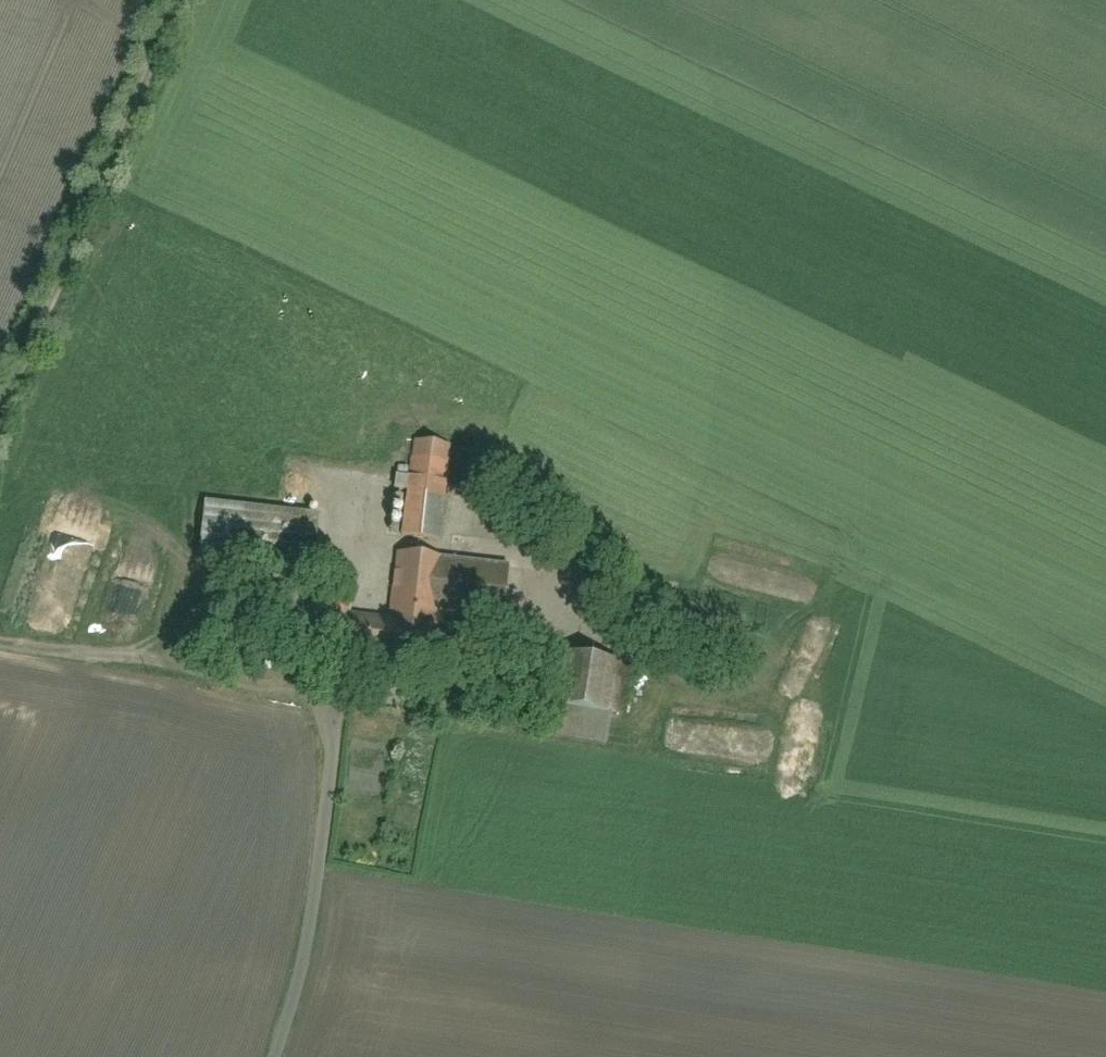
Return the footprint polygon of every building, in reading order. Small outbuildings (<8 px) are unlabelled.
[(453,447),(415,444),(408,535),(446,538),(453,447)] [(201,504),(195,558),(313,572),(319,518),(201,504)] [(442,632),(444,602),(508,607),(511,565),(398,557),(393,629),(442,632)] [(336,638),(334,666),(427,673),(429,645),(336,638)] [(574,654),(566,708),(616,715),(624,662),(574,654)]
